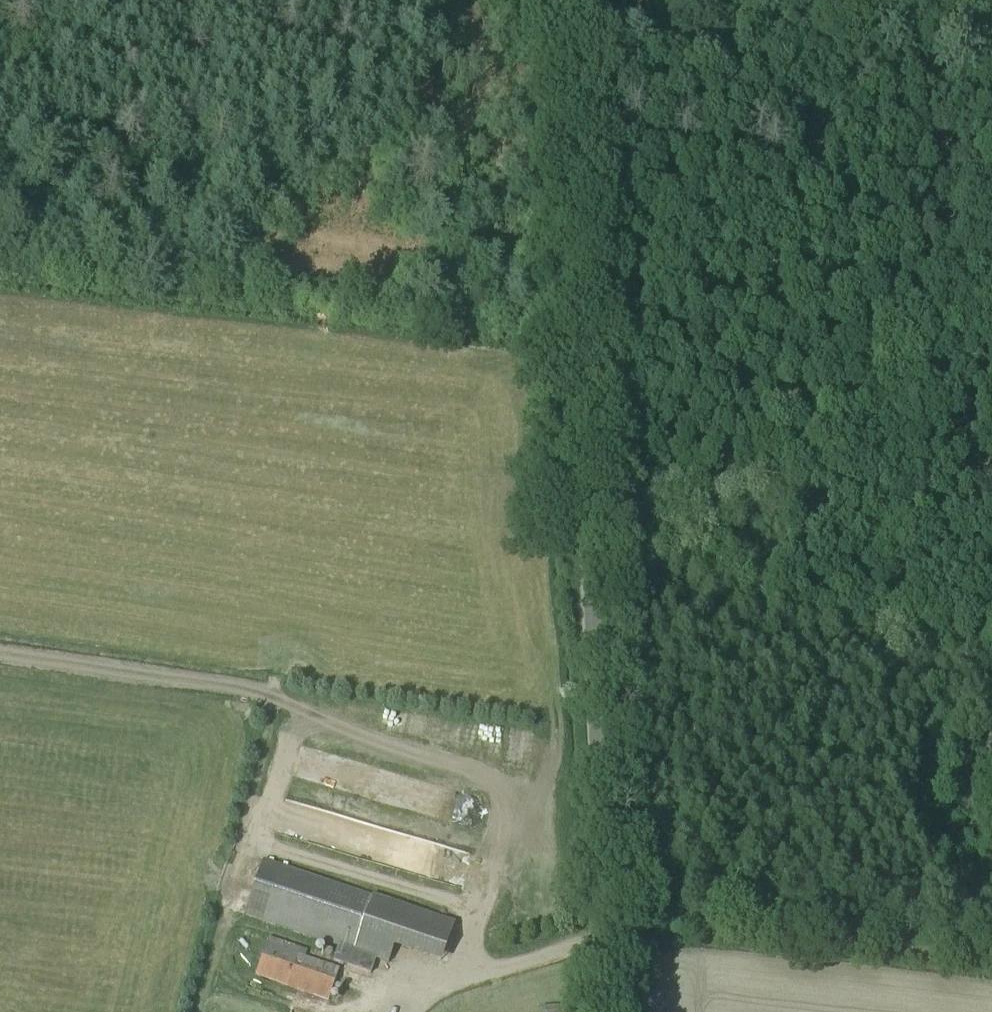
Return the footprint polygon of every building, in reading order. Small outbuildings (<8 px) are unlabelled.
[(333,962),(348,967),(370,974),(375,959),(388,964),(395,945),(441,961),(454,924),(372,896),(371,898),(265,861),(246,916),(338,948),(333,962)] [(339,970),(266,946),(256,976),(329,1000),(339,970)]
